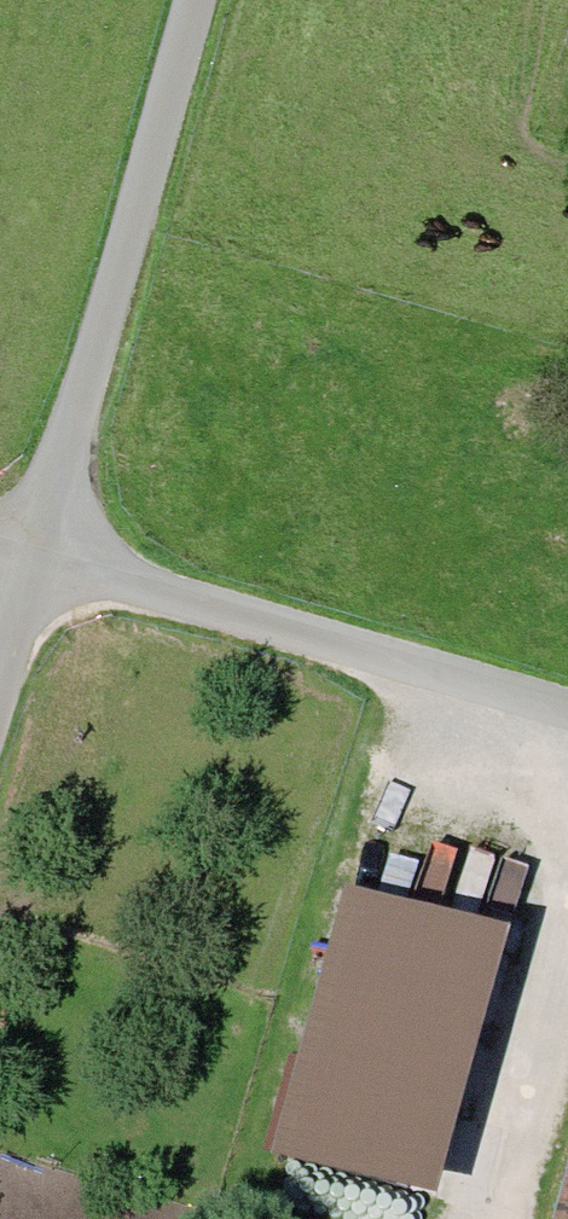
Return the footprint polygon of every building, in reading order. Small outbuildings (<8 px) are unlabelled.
[(452,1212),(521,945),(358,903),(289,1169),(452,1212)]
